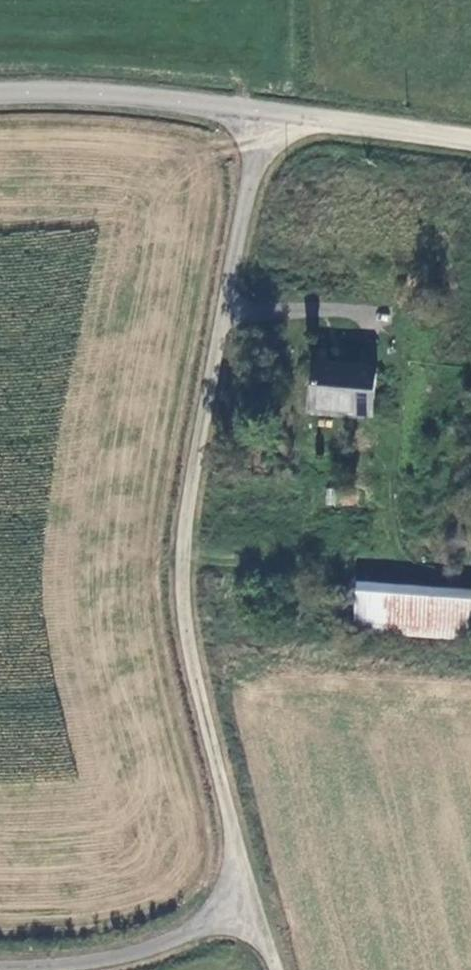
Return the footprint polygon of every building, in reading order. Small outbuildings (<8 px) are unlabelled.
[(317,362),(313,410),(373,415),(378,368),(317,362)] [(326,487),(326,504),(358,506),(359,488),(326,487)] [(470,636),(470,589),(363,583),(360,631),(470,636)]
